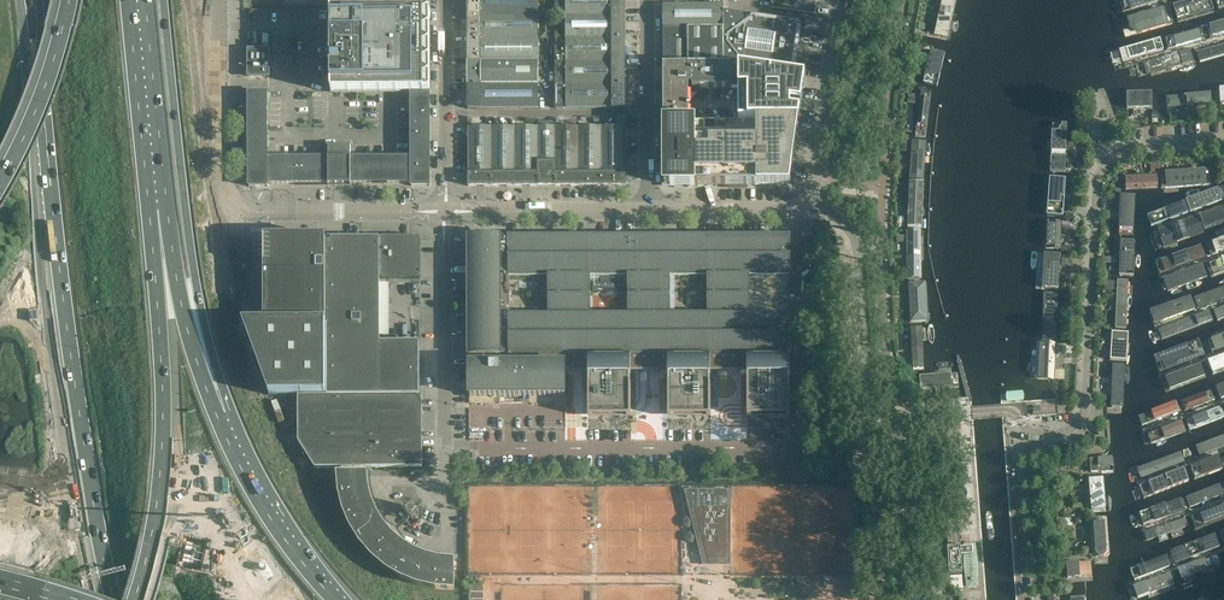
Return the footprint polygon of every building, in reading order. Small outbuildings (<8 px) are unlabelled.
[(538,0),(468,0),(468,16),(538,16),(538,0)] [(625,0),(566,0),(566,16),(625,16),(625,0)] [(743,0),(725,0),(725,11),(743,11),(743,0)] [(771,8),(815,14),(816,2),(815,2),(816,0),(772,0),(771,8)] [(950,41),(958,0),(943,0),(934,38),(950,41)] [(1163,0),(1120,0),(1124,14),(1164,2),(1163,0)] [(1212,0),(1195,0),(1174,6),(1179,23),(1216,13),(1212,0)] [(1218,9),(1223,7),(1223,0),(1216,0),(1218,9)] [(688,41),(688,29),(711,29),(711,53),(663,53),(663,65),(724,65),(724,12),(723,5),(663,5),(663,41),(688,41)] [(1175,25),(1170,7),(1122,21),(1126,39),(1175,25)] [(430,93),(429,11),(331,11),(331,58),(331,94),(411,93),(411,158),(351,158),(351,146),(322,146),(322,158),(268,159),(267,94),(249,94),(249,187),(250,187),(250,186),(258,186),(267,186),(267,187),(268,187),(268,184),(328,184),(329,184),(329,183),(339,183),(350,183),(350,184),(411,184),(411,187),(412,187),(412,186),(429,185),(429,186),(430,186),(430,93)] [(790,75),(798,23),(799,23),(724,12),(724,65),(731,65),(731,67),(790,75)] [(538,39),(538,16),(468,16),(468,39),(538,39)] [(625,39),(625,23),(625,16),(566,16),(566,39),(625,39)] [(1208,28),(1211,37),(1223,33),(1223,23),(1208,28)] [(1168,50),(1207,39),(1204,30),(1166,41),(1168,50)] [(538,62),(538,39),(468,39),(468,62),(538,62)] [(625,109),(625,71),(625,39),(566,39),(566,48),(556,48),(556,109),(624,108),(624,109),(625,109)] [(1163,52),(1159,40),(1121,52),(1125,64),(1163,52)] [(1203,61),(1223,56),(1223,44),(1201,51),(1200,51),(1199,51),(1199,52),(1198,53),(1197,54),(1197,55),(1197,56),(1199,60),(1200,61),(1201,61),(1202,61),(1203,61)] [(1193,63),(1190,49),(1143,62),(1147,76),(1193,63)] [(269,76),(269,55),(269,51),(249,52),(249,76),(269,76)] [(924,55),(918,85),(931,88),(937,57),(924,55)] [(538,86),(538,62),(468,62),(468,86),(538,86)] [(731,88),(731,67),(731,65),(724,65),(663,65),(663,66),(664,66),(664,94),(664,106),(664,119),(663,119),(663,120),(689,120),(689,119),(688,119),(688,110),(690,110),(690,106),(688,106),(688,93),(688,86),(692,86),(692,88),(731,88)] [(790,75),(731,67),(731,88),(739,88),(739,89),(739,120),(757,121),(761,121),(798,120),(799,120),(804,86),(790,84),(790,75)] [(538,109),(538,86),(468,86),(468,109),(469,109),(538,109)] [(920,90),(915,135),(926,137),(931,91),(920,90)] [(1166,96),(1167,107),(1211,105),(1211,93),(1166,96)] [(1127,94),(1127,111),(1154,110),(1153,94),(1127,94)] [(515,186),(515,128),(515,123),(510,118),(492,118),(492,128),(492,186),(515,186)] [(601,186),(601,128),(596,128),(596,118),(584,118),(579,123),(579,128),(579,186),(601,186)] [(663,120),(664,186),(695,186),(695,120),(689,120),(663,120)] [(726,186),(726,120),(715,120),(715,134),(705,134),(705,120),(695,120),(695,186),(698,186),(716,186),(718,186),(724,186),(726,186)] [(757,158),(757,149),(757,121),(739,120),(726,120),(726,186),(729,186),(747,186),(749,186),(755,186),(757,186),(757,171),(764,171),(764,157),(757,158)] [(794,146),(795,146),(795,145),(799,120),(798,120),(761,121),(761,129),(757,129),(757,149),(757,158),(764,157),(764,171),(757,171),(757,186),(790,186),(793,161),(793,160),(792,160),(794,146)] [(579,186),(579,128),(579,123),(560,124),(560,128),(556,128),(555,128),(555,186),(579,186)] [(492,186),(492,128),(468,128),(468,186),(492,186)] [(538,186),(539,128),(515,128),(515,186),(538,186)] [(555,186),(555,128),(539,128),(538,186),(555,186)] [(625,186),(625,132),(625,128),(601,128),(601,186),(625,186)] [(1054,174),(1068,174),(1069,141),(1068,138),(1067,136),(1066,134),(1065,134),(1064,133),(1062,132),(1061,132),(1060,133),(1058,133),(1057,134),(1056,135),(1055,138),(1055,141),(1054,174)] [(912,140),(910,178),(924,179),(926,140),(912,140)] [(354,145),(354,154),(365,154),(366,145),(354,145)] [(1160,172),(1160,167),(1159,162),(1150,163),(1151,173),(1160,172)] [(1212,185),(1211,170),(1160,174),(1162,189),(1212,185)] [(1160,189),(1159,175),(1126,175),(1126,190),(1160,189)] [(910,181),(907,226),(922,227),(924,181),(910,181)] [(1046,216),(1065,218),(1067,187),(1048,186),(1046,216)] [(1185,200),(1190,213),(1223,201),(1219,188),(1185,200)] [(1120,234),(1136,235),(1137,198),(1121,198),(1120,234)] [(1189,213),(1185,203),(1151,216),(1155,226),(1189,213)] [(1199,214),(1204,228),(1223,221),(1223,205),(1199,214)] [(1205,233),(1199,215),(1159,229),(1165,248),(1205,233)] [(1045,249),(1063,250),(1065,221),(1047,220),(1045,249)] [(906,229),(907,279),(922,279),(921,228),(906,229)] [(711,418),(710,371),(747,371),(747,401),(747,418),(789,418),(789,405),(790,405),(790,354),(790,315),(789,315),(749,315),(749,278),(749,277),(789,276),(790,276),(789,241),(789,239),(789,236),(654,236),(649,236),(504,237),(469,237),(469,356),(469,396),(565,396),(565,371),(565,368),(573,368),(573,369),(574,370),(574,371),(575,371),(576,371),(577,371),(578,371),(579,370),(579,369),(580,368),(588,368),(588,419),(630,419),(631,372),(668,371),(668,405),(668,418),(711,418)] [(327,323),(327,239),(326,239),(326,237),(319,237),(307,238),(264,238),(264,323),(243,323),(269,395),(326,395),(326,323),(327,323)] [(380,342),(380,313),(380,279),(382,279),(420,279),(420,237),(382,237),(382,238),(327,239),(327,323),(327,395),(419,395),(419,342),(417,342),(380,342)] [(1207,243),(1211,255),(1223,250),(1223,237),(1207,243)] [(1120,238),(1120,275),(1136,276),(1136,239),(1120,238)] [(1154,261),(1159,274),(1206,257),(1201,244),(1154,261)] [(1045,253),(1044,288),(1060,289),(1062,253),(1045,253)] [(1214,275),(1223,271),(1223,255),(1208,261),(1214,275)] [(1202,275),(1199,266),(1164,279),(1168,288),(1202,275)] [(1128,280),(1117,279),(1115,328),(1126,328),(1128,280)] [(928,322),(927,282),(910,283),(911,322),(928,322)] [(1195,298),(1199,309),(1223,299),(1223,287),(1195,298)] [(1044,340),(1060,340),(1060,293),(1044,293),(1044,340)] [(1149,310),(1155,325),(1196,309),(1190,295),(1149,310)] [(1217,320),(1223,318),(1223,305),(1213,309),(1217,320)] [(38,321),(37,311),(29,312),(30,322),(31,322),(38,321)] [(1214,322),(1210,311),(1158,330),(1162,340),(1214,322)] [(913,372),(925,371),(923,326),(910,327),(913,372)] [(1115,362),(1129,362),(1131,333),(1116,332),(1115,362)] [(1211,353),(1223,348),(1223,335),(1207,341),(1211,353)] [(1154,357),(1160,372),(1206,355),(1200,340),(1154,357)] [(1039,343),(1037,380),(1054,381),(1055,344),(1039,343)] [(1212,360),(1217,371),(1223,368),(1223,356),(1212,360)] [(1113,364),(1111,409),(1122,409),(1123,364),(1113,364)] [(1157,380),(1163,394),(1207,378),(1202,364),(1157,380)] [(919,378),(920,391),(939,390),(958,389),(957,376),(919,378)] [(1217,401),(1213,389),(1180,401),(1184,413),(1217,401)] [(1023,397),(1023,396),(1022,395),(1022,393),(1007,394),(1007,395),(1007,397),(1007,398),(1007,399),(1007,400),(1008,402),(1022,401),(1023,399),(1023,398),(1023,397)] [(422,468),(422,396),(298,397),(299,442),(315,468),(315,469),(422,468)] [(1138,414),(1143,427),(1181,413),(1176,400),(1138,414)] [(1223,406),(1185,420),(1189,432),(1223,419),(1223,410),(1223,406)] [(1147,434),(1151,446),(1186,433),(1181,421),(1147,434)] [(1196,445),(1200,456),(1223,447),(1223,435),(1196,445)] [(1182,450),(1178,451),(1146,464),(1151,476),(1183,464),(1186,462),(1189,460),(1190,459),(1190,457),(1190,456),(1190,454),(1190,453),(1189,452),(1188,451),(1186,450),(1185,450),(1182,450)] [(1190,467),(1195,480),(1223,468),(1223,466),(1219,455),(1190,467)] [(813,467),(813,457),(797,457),(797,467),(813,467)] [(1113,457),(1090,459),(1091,473),(1114,471),(1113,457)] [(1140,486),(1144,498),(1188,481),(1183,469),(1140,486)] [(368,489),(367,475),(338,475),(339,494),(368,489)] [(1089,478),(1092,512),(1106,511),(1104,477),(1089,478)] [(1187,498),(1191,509),(1223,497),(1223,484),(1187,498)] [(371,502),(368,489),(339,494),(344,511),(371,502)] [(728,491),(687,491),(692,509),(695,509),(707,557),(707,558),(708,559),(709,559),(709,560),(710,560),(710,561),(711,561),(718,561),(727,561),(727,521),(728,521),(728,491)] [(1188,512),(1183,498),(1140,515),(1145,528),(1188,512)] [(351,529),(376,515),(371,502),(344,511),(351,529)] [(1191,517),(1196,530),(1223,519),(1223,505),(1191,517)] [(408,520),(409,522),(410,527),(420,524),(422,522),(423,515),(424,513),(421,510),(416,511),(415,512),(413,510),(412,511),(407,506),(403,510),(408,515),(407,515),(408,520)] [(360,543),(383,526),(376,515),(351,529),(360,543)] [(1108,517),(1091,518),(1094,559),(1111,558),(1108,517)] [(1143,533),(1146,542),(1188,527),(1185,518),(1143,533)] [(371,556),(392,536),(383,526),(360,543),(371,556)] [(386,569),(403,545),(395,539),(392,536),(371,556),(386,569)] [(1221,546),(1217,536),(1174,553),(1178,563),(1221,546)] [(401,578),(414,552),(403,545),(386,569),(401,578)] [(977,568),(977,566),(977,565),(977,563),(975,562),(973,547),(966,547),(966,563),(965,564),(965,567),(965,570),(967,571),(969,586),(976,586),(976,570),(977,569),(977,568)] [(418,585),(427,558),(414,552),(401,578),(418,585)] [(1173,566),(1169,555),(1127,571),(1131,582),(1173,566)] [(436,589),(440,561),(427,558),(418,585),(436,589)] [(1179,581),(1216,567),(1213,558),(1175,572),(1179,581)] [(454,571),(454,562),(440,561),(436,589),(454,591),(454,571)] [(1067,563),(1068,583),(1093,582),(1092,561),(1067,563)] [(1172,585),(1168,574),(1144,583),(1148,593),(1172,585)] [(962,576),(954,577),(955,591),(963,590),(962,576)] [(469,599),(484,599),(484,586),(469,586),(469,599)]
